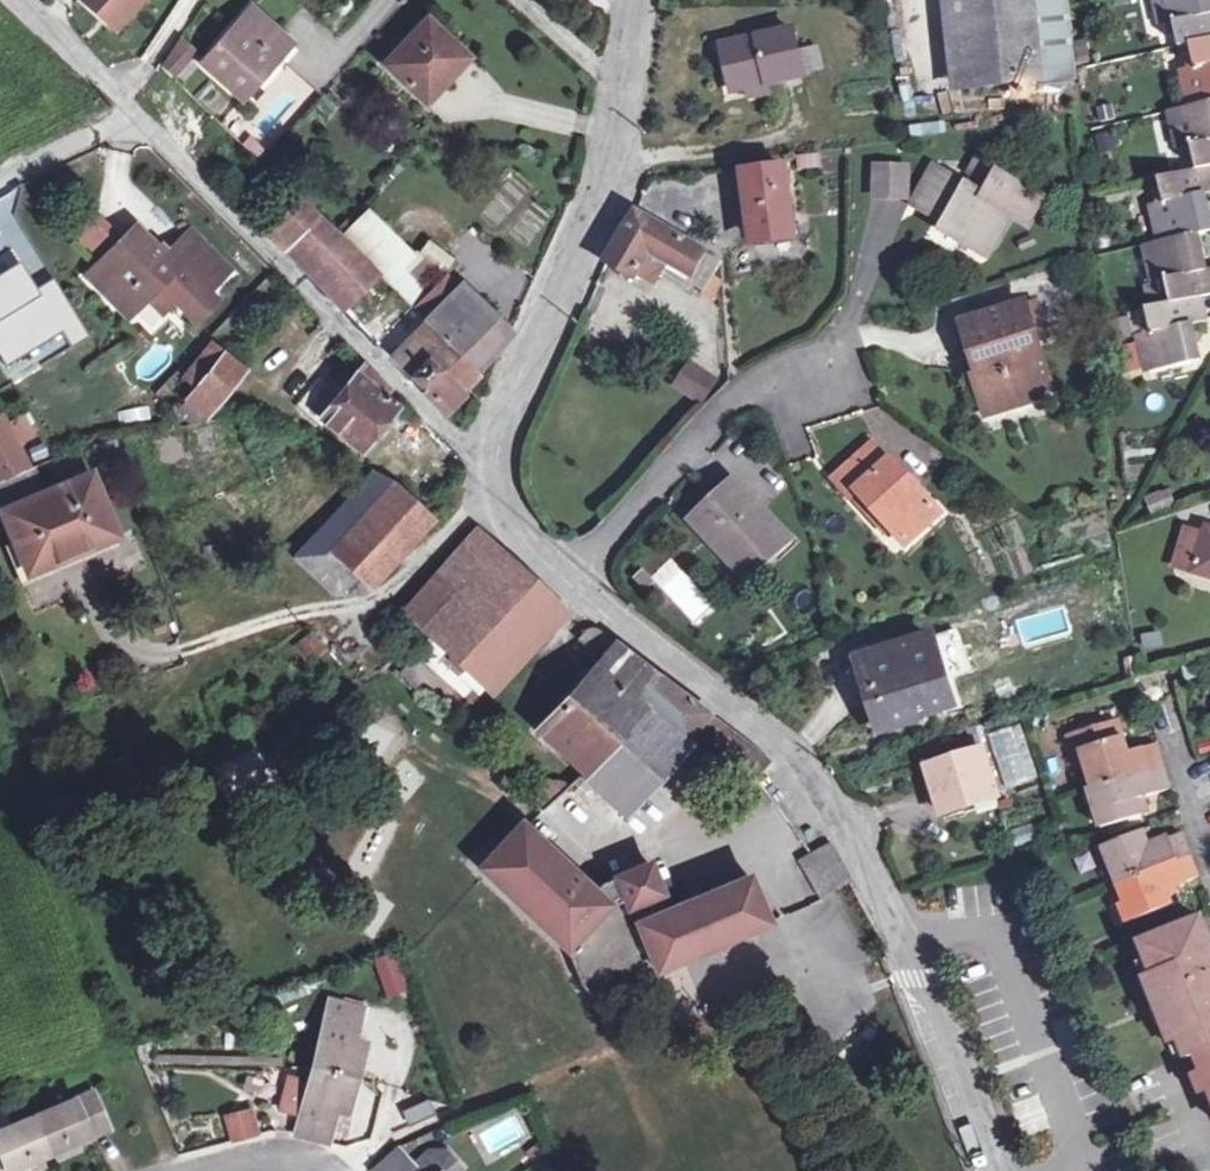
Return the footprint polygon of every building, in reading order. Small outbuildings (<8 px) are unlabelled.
[(113,28),(138,0),(81,0),(113,28)] [(1068,0),(959,0),(969,89),(1077,78),(1068,0)] [(1164,25),(1168,24),(1174,23),(1177,35),(1179,46),(1189,44),(1191,53),(1194,66),(1187,67),(1184,68),(1192,105),(1171,110),(1180,148),(1184,147),(1190,145),(1193,158),(1195,169),(1157,178),(1160,189),(1163,202),(1156,203),(1153,204),(1162,241),(1147,245),(1156,283),(1165,280),(1171,303),(1150,308),(1145,309),(1148,320),(1151,333),(1144,334),(1141,335),(1150,373),(1199,361),(1195,345),(1193,335),(1190,325),(1205,321),(1204,317),(1199,298),(1209,295),(1209,269),(1204,270),(1202,259),(1200,250),(1196,234),(1209,231),(1209,226),(1207,214),(1205,205),(1202,194),(1209,192),(1209,0),(1158,0),(1164,25)] [(267,48),(279,33),(251,8),(203,62),(243,98),(279,58),(267,48)] [(426,102),(449,77),(442,71),(461,51),(427,20),(385,64),(426,102)] [(1174,23),(1168,24),(1170,36),(1177,35),(1174,23)] [(746,87),(768,82),(803,74),(793,29),(722,46),(732,91),(746,87)] [(291,44),(279,33),(267,48),(279,58),(291,44)] [(156,65),(176,82),(200,53),(179,36),(156,65)] [(804,73),(822,69),(817,44),(799,48),(804,73)] [(442,71),(449,77),(467,57),(461,51),(442,71)] [(1185,55),(1187,67),(1194,66),(1191,53),(1185,55)] [(768,82),(746,87),(748,98),(770,93),(768,82)] [(909,125),(911,137),(943,132),(941,120),(909,125)] [(1190,145),(1184,147),(1187,159),(1193,158),(1190,145)] [(985,197),(934,168),(914,202),(947,220),(943,228),(987,253),(1010,214),(1026,223),(1040,199),(999,175),(1005,165),(983,152),(971,173),(992,184),(985,197)] [(754,239),(792,234),(783,166),(745,171),(754,239)] [(906,168),(877,168),(876,194),(906,195),(906,168)] [(1154,191),(1156,203),(1163,202),(1160,189),(1154,191)] [(287,250),(320,216),(301,199),(269,232),(287,250)] [(720,259),(635,213),(606,262),(634,278),(649,252),(689,274),(685,280),(702,290),(720,262),(720,259)] [(320,216),(287,250),(341,306),(376,270),(375,269),(362,256),(320,216)] [(104,275),(95,285),(126,316),(146,296),(161,311),(173,298),(195,319),(215,299),(206,290),(227,269),(189,231),(164,256),(134,227),(95,266),(104,275)] [(362,256),(375,269),(398,244),(385,232),(362,256)] [(398,244),(375,269),(376,270),(391,285),(414,310),(425,321),(440,307),(428,295),(427,296),(397,267),(409,255),(398,244)] [(1207,248),(1200,250),(1202,259),(1209,258),(1207,248)] [(104,275),(95,266),(86,275),(95,285),(104,275)] [(428,295),(440,307),(457,290),(445,278),(428,295)] [(1145,285),(1150,308),(1171,303),(1165,280),(1156,283),(1145,285)] [(425,321),(426,322),(473,370),(490,353),(506,331),(461,285),(457,290),(440,307),(425,321)] [(1006,394),(1010,407),(1053,393),(1025,302),(964,321),(980,374),(973,376),(981,402),(1006,394)] [(34,386),(91,343),(72,317),(14,360),(34,386)] [(1142,322),(1144,334),(1151,333),(1148,320),(1142,322)] [(456,386),(473,370),(426,322),(392,357),(444,410),(462,392),(456,386)] [(1200,334),(1193,335),(1195,345),(1202,343),(1200,334)] [(196,388),(225,353),(211,341),(181,377),(196,388)] [(225,353),(196,388),(185,401),(206,417),(246,369),(225,353)] [(356,374),(320,418),(362,452),(397,407),(381,395),(389,388),(365,363),(356,374)] [(691,364),(677,384),(701,401),(715,381),(691,364)] [(1006,394),(981,402),(985,414),(1010,407),(1006,394)] [(30,468),(1,413),(0,414),(0,481),(30,468)] [(856,490),(890,528),(904,544),(940,512),(892,458),(888,461),(872,444),(833,478),(849,496),(850,495),(856,490)] [(5,510),(46,493),(35,466),(30,468),(0,481),(0,499),(5,510)] [(293,557),(333,594),(365,595),(434,519),(393,482),(369,473),(293,557)] [(2,511),(27,572),(116,535),(90,474),(46,493),(5,510),(2,511)] [(717,535),(753,573),(789,539),(735,480),(692,520),(711,541),(717,535)] [(1151,515),(1175,505),(1167,488),(1144,498),(1151,515)] [(850,495),(849,496),(885,533),(890,528),(856,490),(850,495)] [(1174,566),(1209,577),(1209,529),(1206,528),(1204,535),(1186,529),(1174,566)] [(476,531),(404,611),(430,636),(485,687),(486,688),(561,607),(476,531)] [(717,535),(711,541),(747,579),(753,573),(717,535)] [(696,626),(717,606),(669,557),(648,577),(696,626)] [(632,699),(655,673),(614,642),(600,630),(596,628),(591,627),(587,627),(585,629),(584,630),(580,635),(575,640),(599,659),(534,730),(581,773),(641,707),(632,699)] [(323,646),(312,632),(294,647),(305,660),(323,646)] [(473,700),(485,687),(430,636),(417,650),(473,700)] [(917,715),(953,704),(932,637),(865,658),(873,683),(871,684),(877,702),(876,702),(884,729),(918,719),(917,715)] [(581,773),(622,809),(685,740),(683,739),(697,723),(707,712),(655,673),(632,699),(641,707),(581,773)] [(1118,719),(1076,732),(1092,787),(1088,788),(1100,828),(1146,814),(1142,798),(1168,790),(1155,744),(1127,752),(1118,719)] [(1003,783),(1025,777),(1011,727),(988,733),(1003,783)] [(940,812),(997,794),(982,748),(926,766),(940,812)] [(528,797),(542,810),(567,787),(561,781),(546,780),(528,797)] [(522,823),(481,867),(567,949),(580,982),(585,988),(590,993),(597,995),(601,995),(608,993),(645,978),(642,972),(653,966),(656,972),(770,923),(750,876),(703,895),(692,900),(669,910),(650,864),(617,878),(619,884),(607,890),(600,896),(522,823)] [(1148,828),(1103,845),(1118,883),(1132,920),(1177,903),(1171,887),(1197,878),(1180,833),(1154,843),(1148,828)] [(687,888),(692,900),(703,895),(698,883),(687,888)] [(1201,919),(1141,943),(1153,975),(1148,977),(1168,1028),(1173,1025),(1186,1057),(1206,1049),(1209,1059),(1209,941),(1201,919)] [(383,998),(405,992),(393,953),(371,959),(383,998)] [(356,1038),(365,1007),(331,998),(314,1065),(310,1079),(290,1074),(281,1107),(301,1113),(297,1132),(330,1140),(338,1108),(349,1111),(367,1041),(356,1038)] [(110,1127),(94,1090),(0,1130),(0,1170),(7,1170),(110,1127)] [(407,1122),(432,1113),(427,1099),(402,1108),(407,1122)] [(254,1106),(222,1111),(226,1139),(258,1135),(254,1106)] [(398,1146),(394,1149),(410,1168),(414,1164),(398,1146)] [(461,1163),(447,1148),(430,1149),(414,1164),(410,1168),(394,1149),(373,1168),(376,1170),(452,1170),(461,1163)]
